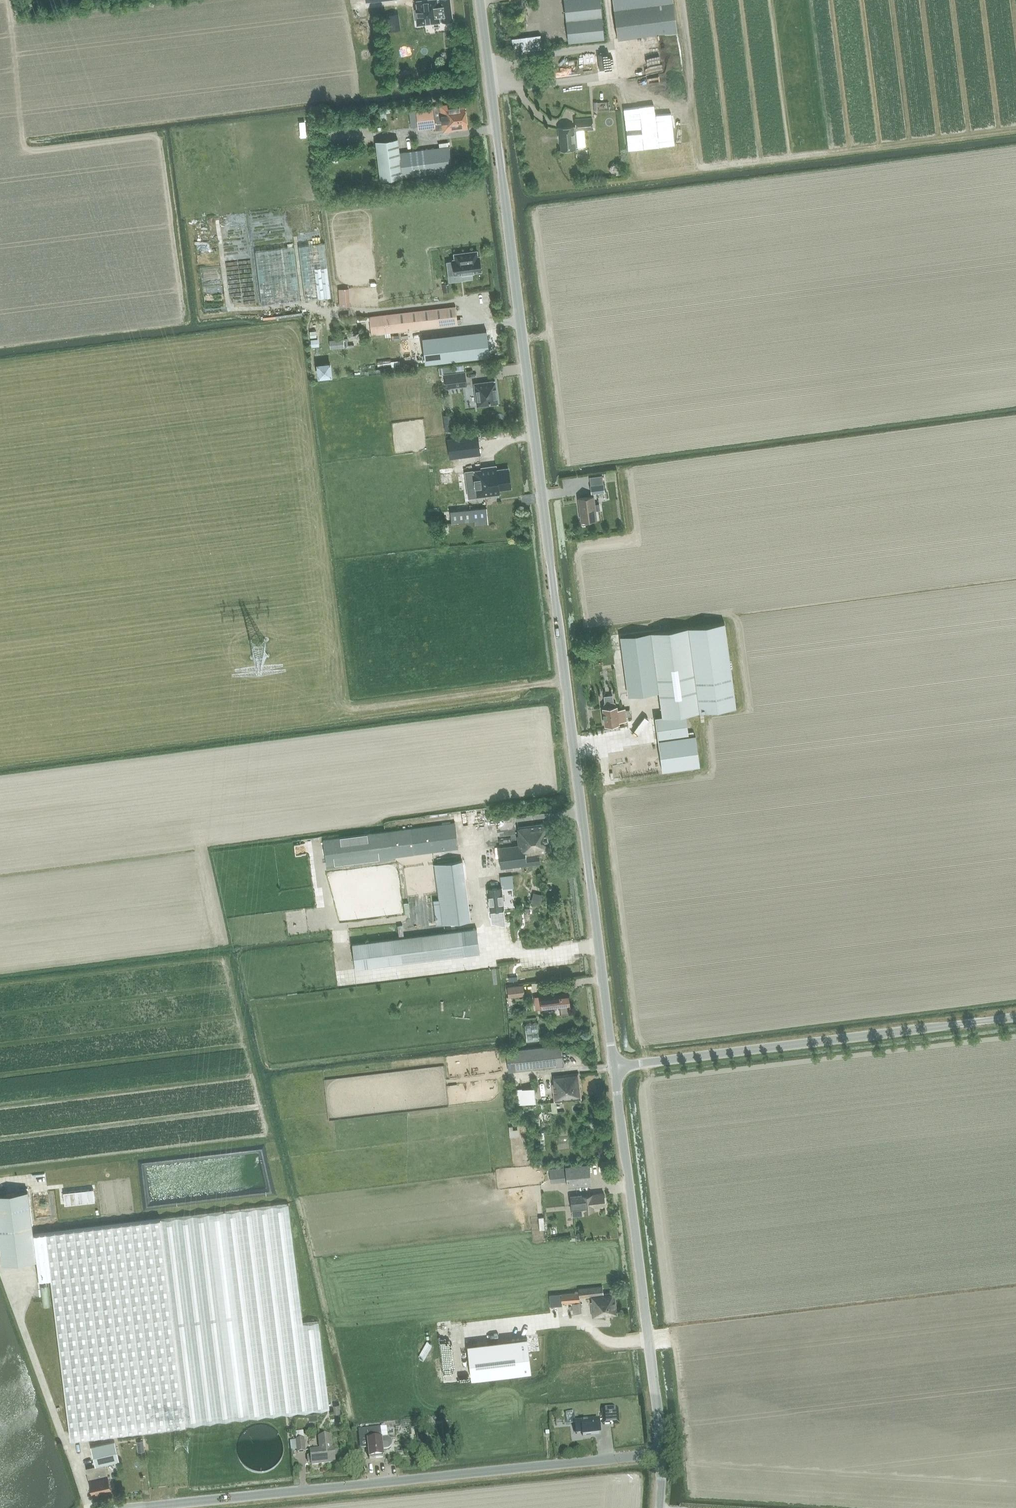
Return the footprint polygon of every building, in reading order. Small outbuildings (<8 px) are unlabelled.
[(416,1),(419,25),(443,22),(452,21),(452,19),(450,0),(424,0),(416,1)] [(602,0),(566,0),(571,44),(606,40),(602,0)] [(673,0),(613,0),(618,39),(677,31),(673,0)] [(417,111),(418,122),(419,126),(436,124),(437,131),(443,130),(444,132),(469,129),(465,103),(434,107),(434,108),(417,111)] [(576,119),(577,127),(577,130),(593,129),(592,118),(576,119)] [(577,130),(577,127),(560,128),(562,150),(576,149),(574,131),(577,130)] [(379,143),(381,166),(382,180),(401,178),(400,163),(399,155),(398,141),(379,143)] [(400,154),(404,179),(453,172),(450,148),(400,154)] [(324,243),(299,246),(305,300),(331,297),(324,243)] [(255,251),(262,305),(300,301),(294,247),(255,251)] [(454,254),(455,259),(453,259),(455,274),(482,271),(480,256),(478,256),(478,251),(454,254)] [(350,298),(349,288),(339,289),(340,307),(345,307),(350,307),(350,298)] [(458,326),(456,307),(370,318),(373,336),(458,326)] [(438,338),(422,340),(424,364),(441,362),(490,356),(487,332),(459,335),(438,338)] [(344,339),(330,340),(331,347),(344,346),(344,339)] [(330,363),(317,364),(319,376),(331,375),(330,363)] [(465,370),(444,373),(446,388),(467,385),(465,370)] [(496,380),(474,382),(477,406),(499,404),(496,380)] [(452,415),(444,416),(445,431),(454,430),(452,415)] [(477,436),(448,440),(450,458),(480,453),(477,436)] [(466,473),(469,498),(500,494),(500,490),(511,488),(508,469),(497,471),(496,467),(482,468),(483,471),(466,473)] [(590,477),(591,487),(592,495),(604,493),(601,476),(590,477)] [(579,499),(582,523),(597,521),(594,498),(579,499)] [(487,508),(450,512),(451,522),(479,519),(479,526),(491,524),(491,519),(488,520),(487,508)] [(660,749),(663,771),(701,765),(696,736),(689,736),(686,713),(737,707),(725,623),(621,637),(629,696),(659,692),(663,717),(656,718),(660,749)] [(604,707),(604,709),(603,709),(605,726),(619,724),(619,722),(627,721),(625,710),(618,710),(617,707),(616,707),(616,705),(615,704),(614,702),(606,703),(605,705),(604,707)] [(455,824),(411,830),(321,842),(325,867),(415,855),(458,850),(455,824)] [(518,827),(519,836),(518,836),(519,846),(498,848),(501,869),(541,864),(539,853),(551,852),(547,824),(518,827)] [(438,899),(433,899),(436,924),(441,923),(470,920),(463,860),(434,864),(438,899)] [(500,876),(502,888),(513,887),(512,874),(500,876)] [(488,889),(490,910),(504,909),(502,888),(502,887),(488,889)] [(534,894),(532,903),(540,905),(542,896),(534,894)] [(484,929),(354,946),(357,969),(357,970),(487,954),(484,929)] [(508,988),(509,997),(523,996),(522,987),(508,988)] [(542,1008),(560,1007),(561,1014),(569,1013),(568,1006),(570,1005),(568,993),(541,996),(542,1008)] [(525,1026),(526,1042),(538,1040),(536,1025),(525,1026)] [(513,1050),(516,1071),(563,1065),(560,1044),(513,1050)] [(554,1076),(554,1083),(553,1083),(555,1102),(581,1099),(579,1073),(554,1076)] [(522,1088),(516,1088),(518,1104),(536,1102),(535,1087),(522,1088)] [(589,1163),(565,1166),(567,1187),(591,1184),(589,1163)] [(551,1180),(565,1178),(564,1167),(550,1169),(551,1180)] [(40,1278),(52,1277),(70,1439),(186,1426),(328,1409),(317,1319),(304,1321),(289,1204),(162,1219),(33,1235),(27,1190),(0,1194),(0,1254),(2,1265),(38,1261),(40,1278)] [(573,1196),(570,1196),(572,1216),(584,1215),(583,1211),(594,1210),(594,1206),(605,1205),(604,1192),(573,1196)] [(572,1302),(580,1301),(580,1297),(592,1295),(592,1301),(591,1301),(593,1317),(617,1314),(614,1292),(603,1294),(602,1286),(579,1289),(579,1290),(575,1291),(575,1292),(562,1293),(562,1303),(572,1302)] [(581,1302),(572,1303),(574,1313),(582,1312),(581,1302)] [(527,1338),(467,1345),(471,1379),(531,1372),(527,1338)] [(619,1423),(619,1409),(604,1410),(604,1423),(619,1423)] [(574,1412),(566,1413),(567,1424),(575,1423),(574,1412)] [(581,1423),(575,1423),(576,1432),(582,1432),(583,1436),(600,1434),(599,1420),(581,1422),(581,1423)] [(370,1459),(383,1457),(383,1449),(387,1449),(389,1448),(390,1447),(391,1445),(391,1443),(391,1441),(387,1437),(387,1427),(358,1430),(360,1450),(369,1449),(370,1459)] [(424,1430),(417,1431),(419,1450),(427,1449),(424,1430)] [(309,1456),(308,1457),(308,1462),(310,1464),(312,1463),(312,1465),(335,1463),(334,1448),(331,1448),(330,1436),(320,1438),(321,1450),(310,1451),(311,1456),(309,1456)] [(297,1440),(298,1451),(306,1451),(305,1440),(297,1440)] [(96,1465),(105,1463),(120,1461),(117,1442),(93,1446),(96,1465)] [(111,1488),(105,1463),(86,1468),(92,1493),(111,1488)]
